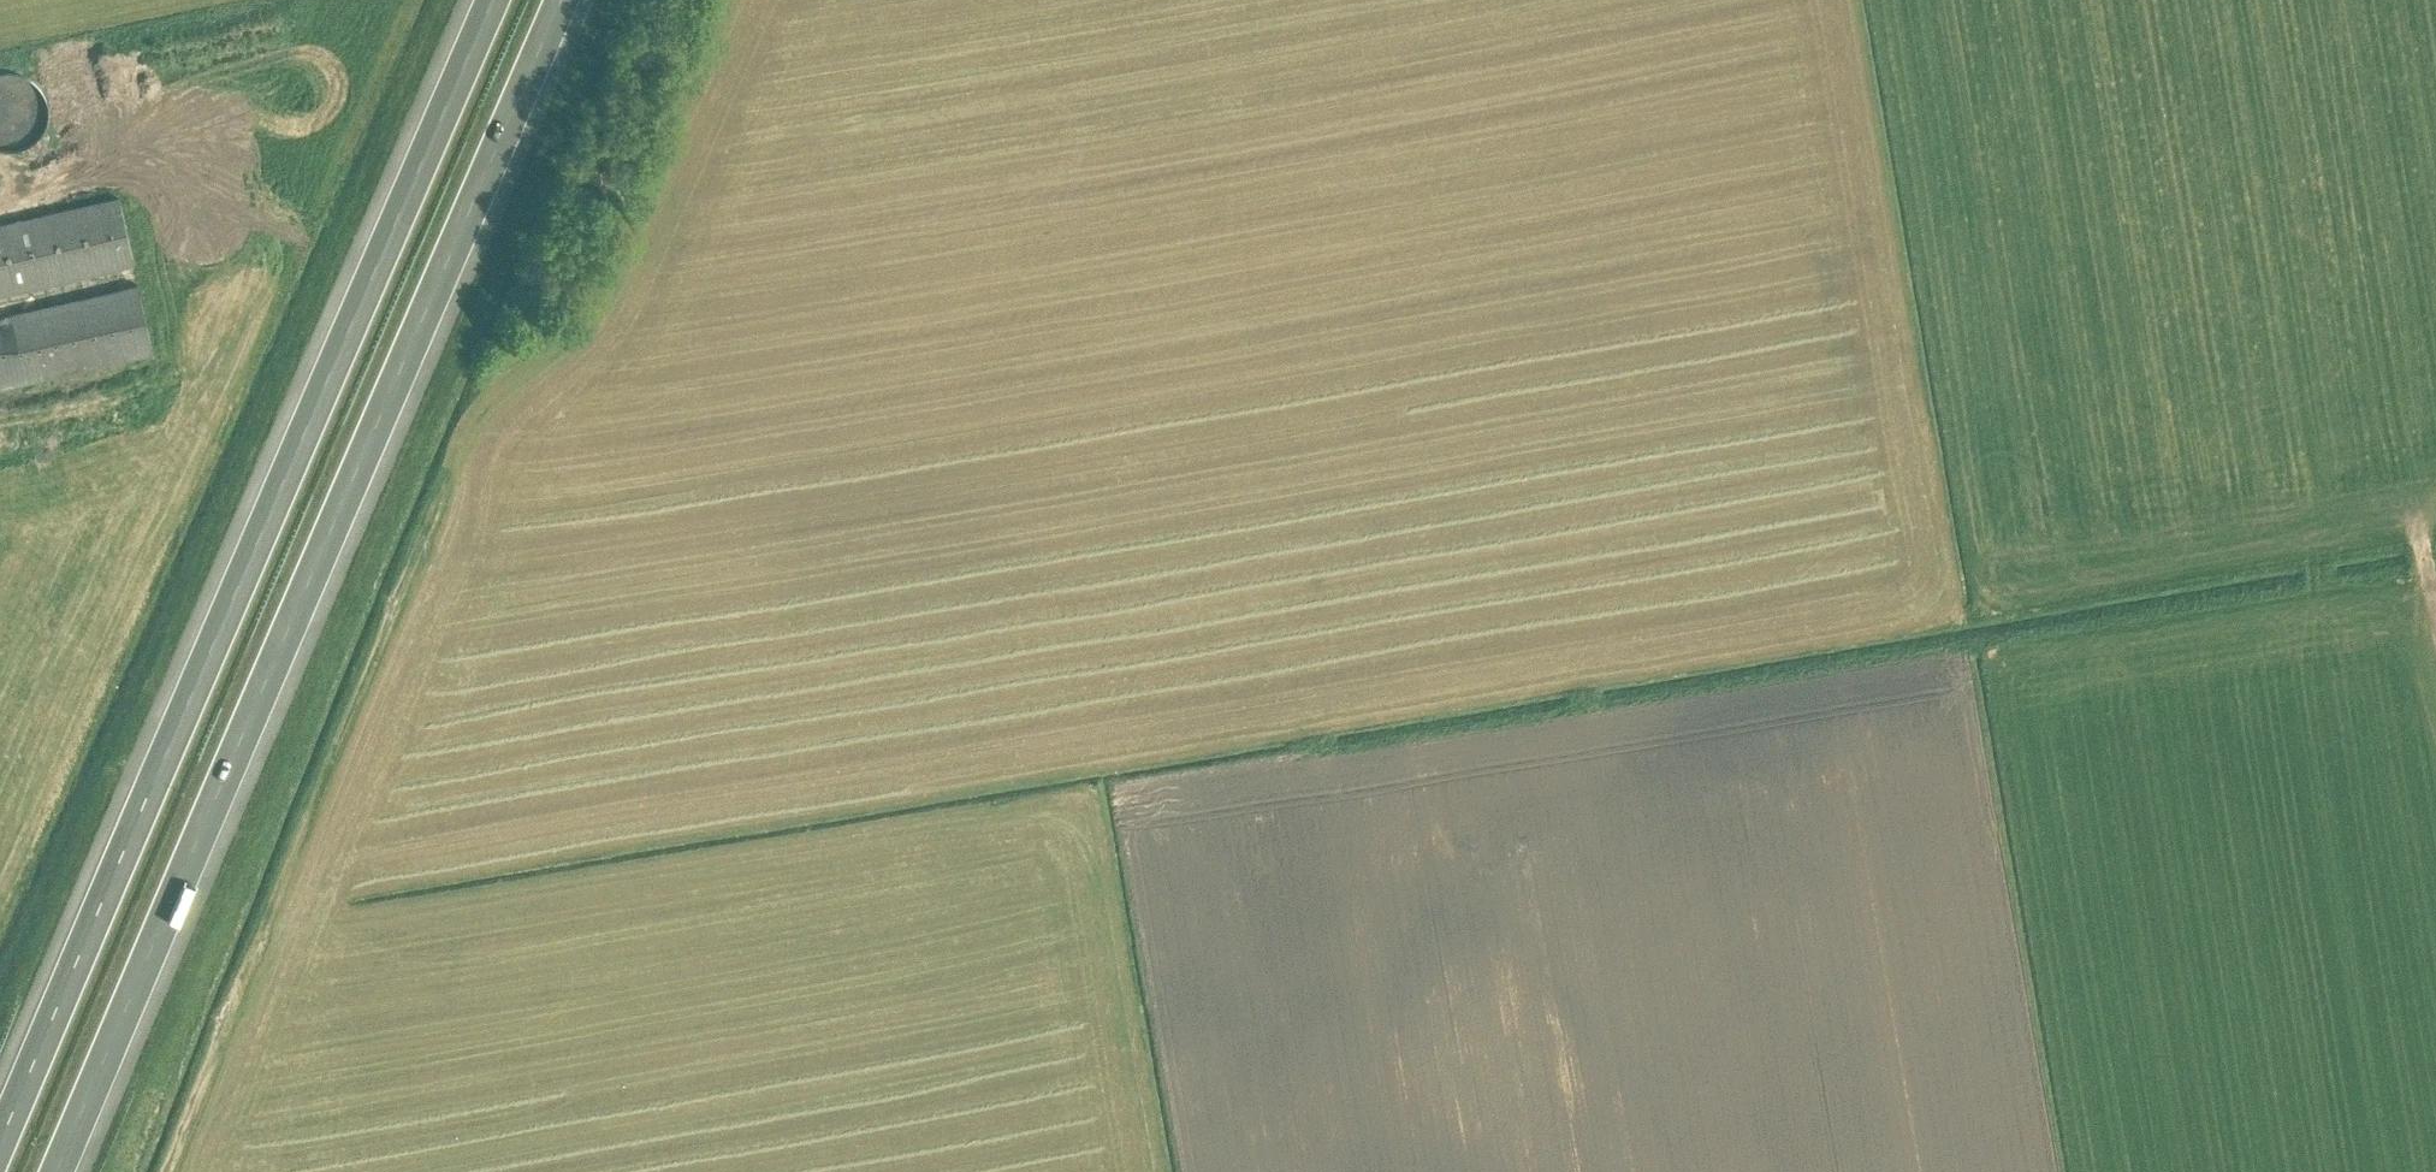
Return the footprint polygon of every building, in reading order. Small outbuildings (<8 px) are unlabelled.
[(138,266),(124,196),(0,219),(0,293),(138,266)] [(157,355),(144,283),(0,310),(0,384),(157,355)]
